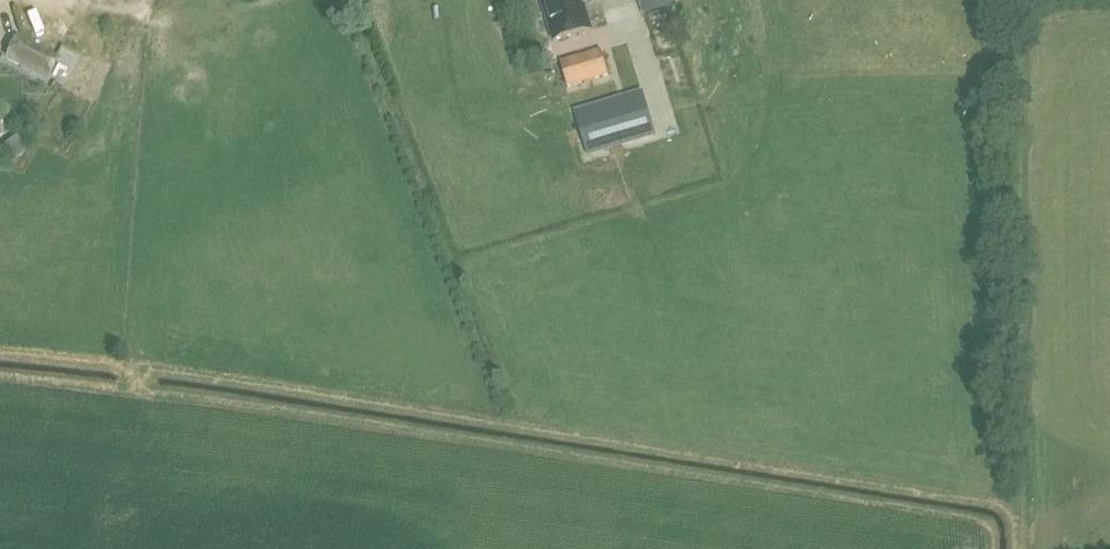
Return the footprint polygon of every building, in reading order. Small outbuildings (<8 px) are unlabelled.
[(555,43),(591,32),(581,0),(541,0),(555,43)] [(644,15),(672,7),(670,0),(640,0),(644,15)] [(635,19),(616,24),(618,36),(638,32),(635,19)] [(6,59),(47,81),(60,59),(18,36),(6,59)] [(609,75),(601,48),(560,60),(568,88),(609,75)] [(643,91),(575,111),(588,158),(657,138),(643,91)] [(14,159),(34,152),(27,136),(8,143),(14,159)]
